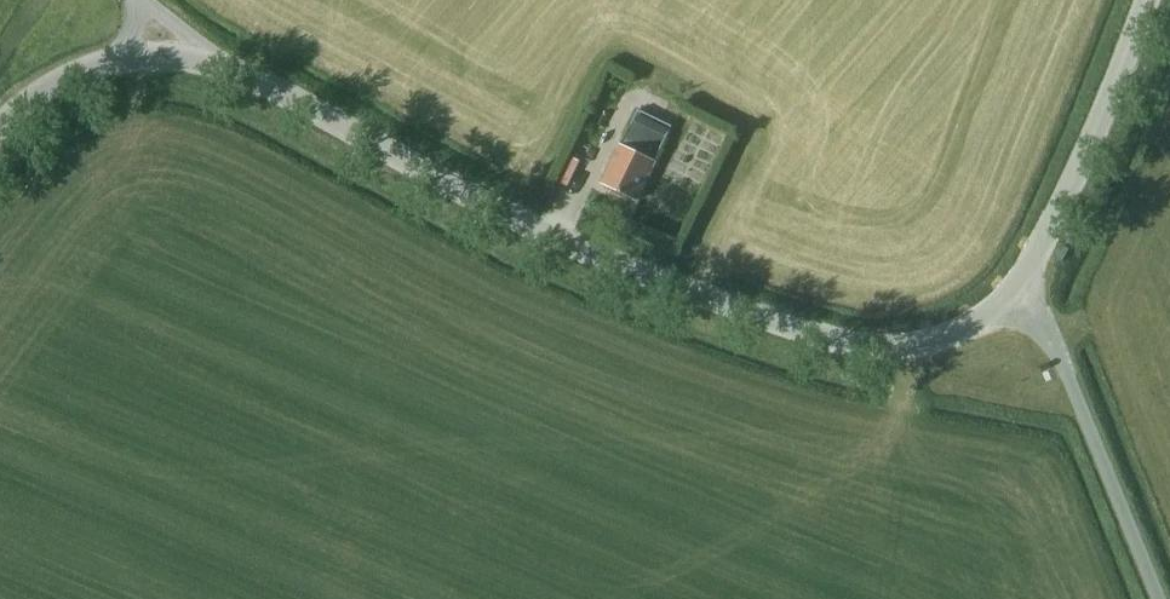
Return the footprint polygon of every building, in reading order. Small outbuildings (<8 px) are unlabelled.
[(655,160),(672,125),(638,109),(622,144),(621,144),(602,183),(637,200),(656,160),(655,160)]
